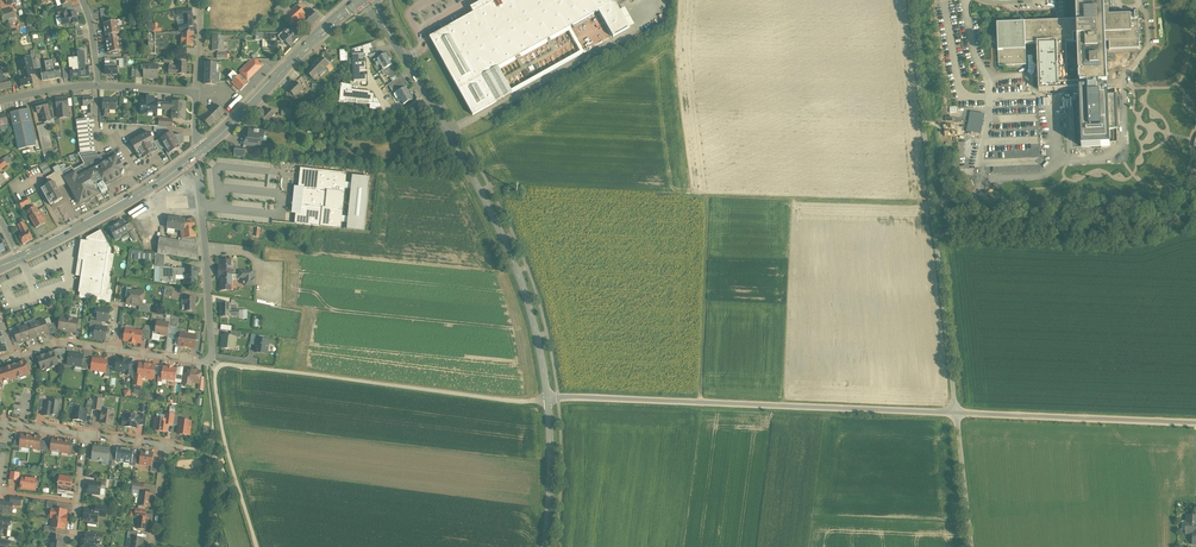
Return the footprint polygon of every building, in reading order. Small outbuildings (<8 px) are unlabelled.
[(470,8),(473,13),(429,37),(473,115),(497,102),(482,76),(599,11),(613,37),(629,28),(614,0),(484,0),(470,8)] [(1080,85),(1087,84),(1099,84),(1109,84),(1108,48),(1140,47),(1139,15),(1106,16),(1106,0),(1075,0),(1076,18),(1066,19),(1063,19),(1059,19),(1026,20),(1026,22),(1027,45),(1049,44),(1070,44),(1078,43),(1080,85)] [(1058,9),(1059,19),(1063,19),(1066,19),(1066,0),(1058,0),(1058,9)] [(297,6),(283,19),(292,27),(292,28),(299,22),(306,15),(297,6)] [(107,8),(100,9),(102,20),(109,19),(107,8)] [(176,16),(184,15),(184,24),(178,25),(179,32),(185,31),(185,33),(194,33),(193,15),(192,8),(176,9),(176,16)] [(12,9),(5,11),(8,19),(11,19),(11,20),(15,19),(14,18),(15,17),(12,9)] [(320,19),(311,10),(306,15),(299,22),(308,30),(320,19)] [(68,12),(60,14),(61,16),(63,26),(70,24),(68,15),(68,12)] [(68,15),(70,24),(70,25),(78,23),(76,13),(68,15)] [(118,21),(103,24),(105,36),(107,36),(108,40),(106,40),(108,53),(112,53),(113,54),(119,53),(119,52),(123,51),(121,38),(119,38),(119,34),(120,34),(118,21)] [(1020,22),(997,23),(999,66),(1028,65),(1027,45),(1026,22),(1024,22),(1020,22)] [(157,23),(151,23),(152,32),(161,31),(161,27),(158,27),(157,23)] [(292,27),(287,32),(285,31),(281,35),(280,33),(271,41),(275,45),(280,39),(282,42),(285,41),(291,47),(301,37),(292,28),(292,27)] [(194,33),(185,33),(164,33),(164,34),(155,34),(156,54),(168,54),(168,53),(166,53),(166,41),(168,40),(167,39),(168,39),(173,39),(173,37),(182,37),(181,47),(193,47),(194,33)] [(224,37),(213,36),(213,51),(224,51),(224,37)] [(344,46),(335,37),(322,50),(331,59),(344,46)] [(1071,68),(1070,44),(1049,44),(1050,69),(1071,68)] [(351,49),(352,63),(359,62),(358,55),(365,54),(364,45),(351,49)] [(78,53),(73,54),(74,59),(69,59),(71,78),(80,77),(78,53)] [(84,53),(78,53),(80,77),(89,76),(88,66),(83,67),(82,64),(83,64),(83,58),(84,58),(84,53)] [(392,65),(386,54),(375,60),(377,64),(379,62),(383,70),(391,65),(392,65)] [(315,55),(302,67),(311,77),(324,64),(315,55)] [(24,76),(31,75),(34,75),(33,70),(31,61),(26,62),(25,60),(19,62),(21,70),(23,70),(24,76)] [(255,60),(241,74),(247,81),(262,66),(255,60)] [(59,67),(54,68),(53,61),(45,63),(46,69),(41,70),(43,81),(61,78),(59,67)] [(110,65),(110,61),(105,61),(105,74),(117,74),(117,65),(110,65)] [(366,62),(359,62),(352,63),(353,76),(360,75),(359,68),(366,67),(366,62)] [(187,64),(177,63),(177,66),(169,66),(169,68),(168,73),(168,74),(177,74),(187,75),(187,64)] [(216,64),(206,63),(205,78),(205,85),(215,85),(216,78),(216,64)] [(159,65),(144,65),(143,78),(144,78),(153,78),(158,78),(159,65)] [(391,65),(383,70),(381,71),(384,75),(386,74),(387,77),(389,76),(391,79),(396,76),(398,80),(402,77),(400,73),(399,74),(396,70),(395,71),(391,65)] [(248,84),(240,75),(238,77),(233,72),(231,74),(228,77),(233,82),(232,83),(240,92),(248,84)] [(31,75),(24,76),(19,77),(21,86),(32,84),(31,75)] [(402,77),(398,80),(389,84),(389,85),(394,93),(396,91),(397,93),(406,88),(407,87),(402,77)] [(0,81),(0,91),(12,88),(10,79),(0,81)] [(296,82),(288,90),(294,97),(302,89),(296,82)] [(346,98),(357,100),(358,90),(352,89),(353,85),(341,83),(339,101),(346,101),(346,98)] [(1087,87),(1079,88),(1081,147),(1110,145),(1109,128),(1118,128),(1117,93),(1108,93),(1107,87),(1099,87),(1099,84),(1087,84),(1087,87)] [(397,93),(404,105),(413,100),(411,97),(413,96),(411,93),(409,94),(406,88),(397,93)] [(358,90),(357,100),(368,101),(368,103),(373,103),(374,98),(374,94),(371,93),(371,91),(358,90)] [(63,98),(56,99),(57,109),(68,108),(67,98),(67,97),(63,98)] [(93,97),(83,98),(84,107),(88,106),(88,109),(87,109),(88,114),(94,113),(94,109),(93,109),(93,106),(93,97)] [(112,100),(108,99),(108,100),(103,100),(103,110),(103,117),(107,117),(107,110),(117,110),(117,100),(112,100)] [(157,100),(142,99),(141,115),(147,115),(148,111),(156,112),(157,112),(157,102),(157,100)] [(47,101),(36,104),(38,113),(41,113),(42,119),(44,121),(45,123),(49,122),(49,120),(54,119),(52,109),(49,110),(47,101)] [(173,102),(163,102),(162,111),(163,111),(172,111),(173,102)] [(186,103),(173,102),(172,111),(172,120),(185,120),(186,103)] [(212,109),(208,112),(211,115),(210,116),(215,121),(224,113),(216,105),(212,109)] [(208,112),(204,107),(201,109),(206,114),(202,119),(210,127),(215,121),(210,116),(211,115),(208,112)] [(68,108),(57,109),(58,118),(69,117),(68,108)] [(28,109),(11,113),(11,114),(14,125),(31,122),(28,110),(29,110),(28,109)] [(269,109),(265,113),(261,109),(254,116),(258,120),(260,118),(265,122),(267,123),(272,118),(275,115),(269,109)] [(967,131),(981,134),(985,115),(971,112),(967,131)] [(88,119),(76,120),(77,129),(90,128),(89,119),(94,118),(94,113),(88,114),(88,119)] [(0,116),(0,130),(1,130),(2,130),(1,126),(8,125),(6,114),(0,116)] [(31,122),(14,125),(17,143),(34,139),(31,122)] [(46,125),(37,127),(42,150),(51,147),(46,125)] [(90,128),(77,129),(81,153),(93,152),(90,128)] [(264,131),(249,129),(248,134),(246,134),(246,141),(244,140),(244,146),(259,147),(259,141),(263,141),(264,131)] [(173,131),(161,136),(169,152),(181,146),(173,131)] [(154,152),(145,137),(129,147),(133,155),(142,149),(143,151),(145,156),(142,157),(143,158),(146,156),(154,152)] [(34,139),(17,143),(19,150),(36,146),(34,139)] [(243,149),(235,148),(234,157),(245,158),(246,149),(244,149),(244,146),(243,149)] [(95,169),(105,186),(122,176),(123,176),(124,171),(123,171),(123,170),(124,169),(119,160),(118,161),(115,156),(116,155),(113,151),(108,154),(111,160),(107,162),(95,169)] [(93,152),(81,153),(78,154),(84,164),(73,170),(71,167),(62,172),(61,170),(47,178),(50,184),(54,182),(57,186),(67,181),(65,179),(75,173),(78,178),(95,169),(107,162),(103,154),(102,154),(103,156),(97,160),(93,152)] [(43,174),(50,171),(46,162),(39,165),(43,174)] [(347,173),(300,168),(298,187),(294,187),(291,214),(296,214),(295,224),(341,229),(347,173)] [(105,186),(95,169),(78,178),(75,173),(65,179),(67,181),(68,184),(73,192),(72,193),(73,195),(74,195),(80,204),(86,201),(87,203),(90,201),(89,199),(98,194),(99,196),(107,191),(105,186)] [(370,177),(352,175),(347,229),(365,231),(370,177)] [(50,184),(45,187),(41,189),(50,205),(54,203),(54,204),(63,199),(58,189),(68,184),(67,181),(57,186),(54,182),(50,184)] [(25,198),(18,202),(22,208),(30,204),(27,198),(25,198)] [(143,203),(128,210),(130,214),(144,207),(143,203)] [(35,207),(28,211),(31,216),(30,217),(36,229),(45,223),(39,212),(37,213),(35,207)] [(185,220),(169,218),(167,229),(181,231),(195,230),(194,219),(185,220)] [(122,220),(116,224),(117,225),(110,229),(116,240),(121,238),(120,236),(129,231),(122,220)] [(28,231),(24,222),(18,225),(22,234),(19,236),(23,245),(26,243),(27,245),(30,243),(29,242),(33,240),(28,231)] [(195,230),(181,231),(182,242),(197,245),(195,230)] [(101,231),(87,238),(86,242),(84,241),(84,245),(83,248),(85,248),(83,260),(78,260),(76,276),(81,277),(79,291),(79,293),(80,293),(79,298),(96,300),(95,302),(100,303),(101,301),(110,303),(112,291),(108,290),(114,255),(110,254),(111,249),(110,247),(109,247),(109,245),(108,245),(101,231)] [(138,240),(133,231),(129,233),(134,242),(138,240)] [(182,242),(159,238),(157,253),(165,255),(199,261),(197,245),(182,242)] [(165,255),(157,253),(155,253),(155,267),(160,267),(160,266),(164,267),(165,255)] [(227,259),(221,259),(221,267),(219,267),(219,277),(221,277),(221,274),(231,275),(232,261),(227,261),(227,259)] [(198,269),(175,268),(176,267),(175,266),(173,266),(172,266),(172,268),(171,268),(171,267),(164,267),(160,266),(160,267),(160,273),(162,273),(162,282),(169,283),(169,284),(176,284),(176,276),(186,276),(186,279),(184,279),(184,284),(197,284),(198,269)] [(246,271),(239,271),(239,275),(239,278),(246,278),(245,285),(255,286),(255,278),(252,278),(252,272),(246,272),(246,271)] [(231,275),(221,274),(221,277),(221,286),(220,286),(220,290),(228,291),(228,286),(231,287),(231,275)] [(174,288),(165,287),(164,296),(173,298),(174,288)] [(144,292),(137,291),(137,293),(131,292),(130,298),(128,297),(128,298),(128,299),(127,299),(126,301),(127,302),(127,303),(131,304),(132,305),(134,306),(135,305),(140,305),(142,306),(142,304),(144,292)] [(195,298),(185,298),(185,311),(195,311),(195,298)] [(151,305),(142,304),(142,306),(140,305),(139,311),(149,313),(151,305)] [(231,304),(220,304),(220,317),(231,318),(231,317),(239,317),(239,310),(231,310),(231,304)] [(110,310),(104,309),(104,308),(101,308),(100,309),(99,308),(98,314),(97,315),(97,317),(98,318),(97,319),(102,320),(103,321),(108,321),(110,310)] [(179,317),(170,316),(169,323),(170,323),(169,327),(177,328),(179,317)] [(64,319),(61,318),(60,322),(55,321),(55,323),(55,326),(58,326),(59,327),(59,330),(65,331),(64,332),(67,332),(70,318),(64,317),(64,319)] [(75,319),(70,318),(67,332),(70,333),(71,332),(76,333),(77,329),(78,330),(81,330),(81,325),(78,325),(78,321),(75,320),(75,319)] [(44,320),(37,322),(41,336),(44,335),(43,334),(49,332),(48,329),(46,325),(44,320)] [(169,323),(157,321),(155,332),(160,333),(160,336),(168,337),(169,327),(170,323),(169,323)] [(37,322),(29,325),(33,338),(38,336),(39,337),(41,336),(37,322)] [(29,325),(21,328),(26,341),(28,340),(28,339),(33,338),(29,325)] [(21,328),(13,330),(15,335),(17,340),(18,343),(23,341),(24,342),(26,341),(21,328)] [(101,328),(96,328),(95,329),(95,332),(95,333),(95,338),(96,338),(96,339),(99,340),(100,339),(105,340),(107,328),(102,328),(101,328)] [(126,329),(125,335),(124,341),(130,342),(130,343),(132,343),(134,331),(126,329)] [(139,331),(134,331),(132,343),(135,344),(135,342),(141,343),(142,333),(139,332),(139,331)] [(182,333),(180,333),(179,338),(178,346),(186,347),(188,334),(182,333)] [(195,335),(188,334),(186,347),(195,348),(196,341),(196,335),(195,335)] [(230,337),(224,336),(223,340),(221,348),(231,350),(232,345),(234,346),(235,338),(235,337),(230,337)] [(256,345),(256,352),(276,355),(277,340),(257,338),(256,345)] [(46,355),(37,358),(41,371),(49,368),(50,368),(59,365),(54,352),(46,355)] [(83,355),(69,353),(68,365),(76,366),(76,365),(82,366),(83,359),(83,355)] [(103,359),(100,359),(100,360),(93,359),(92,370),(100,371),(100,370),(105,371),(106,371),(106,366),(107,361),(103,360),(103,359)] [(126,360),(122,359),(121,359),(117,359),(115,371),(117,371),(118,373),(120,373),(121,372),(128,373),(129,365),(130,360),(127,360),(127,359),(126,359),(126,360)] [(3,385),(3,384),(7,382),(15,380),(21,379),(26,376),(29,375),(30,373),(27,363),(24,362),(16,365),(14,365),(13,366),(0,370),(0,382),(3,385)] [(155,366),(145,364),(140,363),(138,374),(138,377),(142,378),(153,379),(155,366)] [(136,366),(129,365),(128,373),(127,375),(134,377),(135,374),(136,366)] [(173,367),(168,367),(163,367),(161,380),(162,380),(175,382),(176,375),(177,368),(173,368),(173,367)] [(192,370),(192,371),(190,370),(189,370),(188,375),(187,382),(188,382),(199,383),(200,377),(201,376),(202,374),(201,372),(195,371),(193,371),(193,370),(192,370)] [(142,378),(138,377),(138,374),(135,374),(134,377),(133,385),(141,386),(142,378)] [(101,400),(95,399),(95,400),(94,400),(93,405),(93,409),(94,409),(94,410),(100,410),(101,400)] [(52,405),(51,415),(60,416),(61,413),(58,412),(60,402),(52,401),(52,405)] [(51,415),(52,405),(51,403),(46,403),(44,404),(43,411),(42,415),(51,417),(51,415)] [(86,410),(74,408),(72,420),(85,421),(86,415),(85,415),(86,410)] [(114,412),(102,410),(100,423),(112,425),(114,412)] [(138,416),(126,414),(125,420),(123,419),(122,426),(124,426),(124,427),(137,428),(137,424),(139,425),(140,417),(138,417),(138,416)] [(175,415),(166,414),(165,420),(167,420),(167,425),(173,426),(173,425),(175,415)] [(165,420),(155,419),(154,431),(165,432),(167,425),(167,420),(165,420)] [(180,420),(179,426),(178,434),(189,435),(191,422),(180,420)] [(28,436),(22,435),(21,438),(20,447),(30,448),(31,436),(28,436)] [(40,438),(34,437),(34,436),(31,436),(30,448),(39,449),(40,441),(40,438)] [(59,440),(52,440),(52,442),(51,451),(60,452),(62,440),(59,440)] [(65,441),(62,440),(60,452),(69,453),(70,453),(71,445),(71,442),(65,441)] [(104,450),(99,449),(94,448),(92,458),(97,459),(97,461),(103,461),(103,460),(108,461),(108,460),(110,450),(104,449),(104,450)] [(122,448),(118,448),(117,454),(116,460),(116,461),(119,461),(119,462),(123,463),(124,463),(126,449),(125,449),(124,449),(122,449),(122,448)] [(127,449),(126,449),(124,463),(129,464),(129,462),(132,463),(133,456),(134,450),(130,450),(130,449),(129,449),(129,450),(127,449)] [(149,452),(146,452),(141,451),(139,465),(152,467),(153,461),(154,453),(149,452)] [(20,474),(10,472),(9,479),(19,481),(20,474)] [(73,477),(60,475),(58,490),(65,491),(68,492),(71,492),(73,477)] [(37,480),(22,478),(21,488),(36,490),(37,480)] [(107,479),(97,478),(97,483),(101,484),(101,486),(106,486),(107,479)] [(97,483),(89,482),(87,493),(100,495),(101,486),(101,484),(97,483)] [(144,485),(133,483),(132,490),(143,492),(144,485)] [(152,495),(140,493),(139,505),(150,507),(152,495)] [(22,498),(11,496),(10,502),(19,503),(19,506),(21,506),(22,498)] [(0,501),(0,514),(3,514),(4,513),(12,514),(13,505),(19,506),(19,503),(10,502),(9,501),(8,502),(0,501)] [(58,503),(48,501),(47,509),(53,509),(57,510),(58,503)] [(107,507),(96,506),(96,511),(99,512),(98,516),(106,517),(107,507)] [(57,510),(53,509),(51,518),(53,518),(67,520),(67,516),(66,516),(67,511),(57,510)] [(146,510),(136,509),(135,517),(138,518),(138,517),(145,518),(146,510)] [(91,511),(85,510),(83,521),(88,521),(88,522),(92,523),(93,522),(97,523),(98,516),(99,512),(96,511),(94,511),(93,511),(91,511),(91,510),(91,511)] [(1187,516),(1186,534),(1193,534),(1193,545),(1195,545),(1195,516),(1187,516)] [(145,518),(138,517),(138,518),(137,529),(147,531),(148,519),(145,518)] [(67,520),(53,518),(53,519),(52,520),(51,522),(53,524),(53,527),(53,528),(57,528),(64,529),(65,524),(66,524),(67,520)] [(0,523),(0,535),(5,536),(6,532),(7,532),(8,531),(9,531),(9,528),(8,527),(8,525),(0,523)] [(84,538),(83,538),(83,540),(82,540),(81,543),(82,544),(82,546),(81,546),(80,546),(99,546),(99,545),(96,545),(97,539),(94,539),(85,538),(84,538)] [(132,538),(132,539),(131,546),(144,546),(145,546),(142,546),(143,540),(136,539),(132,538)]
